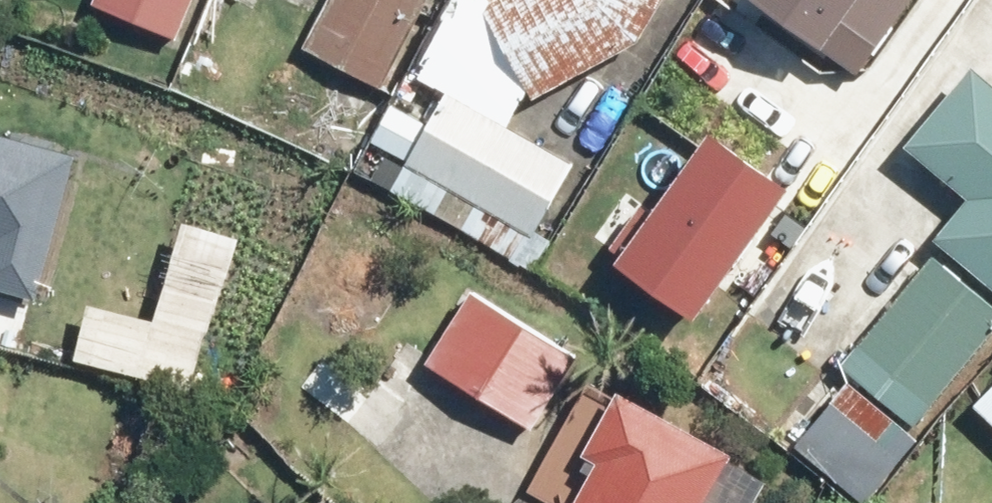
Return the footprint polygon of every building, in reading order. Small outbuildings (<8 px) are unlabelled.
[(181,0),(99,0),(96,5),(164,36),(181,0)] [(378,78),(418,9),(403,0),(331,0),(309,38),(378,78)] [(651,0),(502,0),(483,10),(531,97),(625,44),(651,0)] [(863,55),(906,0),(791,0),(863,55)] [(991,280),(991,105),(966,84),(918,140),(976,189),(938,234),(991,280)] [(446,105),(412,162),(527,230),(561,172),(446,105)] [(721,127),(625,263),(695,312),(791,177),(721,127)] [(0,146),(0,249),(38,259),(64,164),(0,146)] [(185,391),(228,249),(178,234),(149,329),(91,313),(78,363),(162,385),(162,384),(185,391)] [(850,373),(909,420),(990,319),(931,272),(850,373)] [(470,299),(431,363),(525,420),(564,355),(470,299)] [(715,463),(615,407),(560,502),(692,502),(715,463)] [(832,416),(803,451),(862,500),(891,466),(832,416)]
